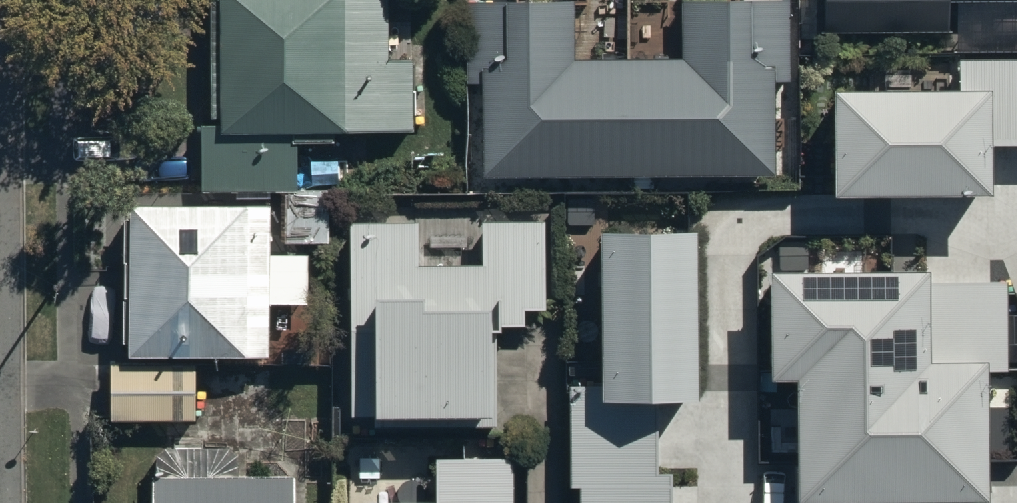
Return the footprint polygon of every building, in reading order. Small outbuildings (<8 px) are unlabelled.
[(211,125),(198,125),(199,185),(296,185),(296,141),(333,141),(333,133),(415,132),(414,59),(388,59),(387,0),(210,0),(211,125)] [(477,171),(769,169),(769,78),(788,78),(787,0),(674,0),(674,53),(572,54),(572,0),(464,0),(464,78),(476,78),(477,171)] [(820,37),(946,37),(946,2),(1016,3),(1016,0),(820,0),(820,37)] [(837,195),(990,194),(990,145),(1016,145),(1016,62),(963,63),(963,94),(837,94),(837,195)] [(128,341),(128,355),(270,355),(270,296),(312,296),(312,258),(329,258),(329,189),(284,189),(284,257),(268,257),(268,204),(129,204),(129,217),(123,217),(123,341),(128,341)] [(415,217),(349,218),(351,416),(372,415),(372,422),(495,420),(493,323),(521,323),(521,306),(545,305),(544,220),(475,221),(476,262),(416,263),(415,217)] [(669,483),(655,483),(655,397),(694,397),(694,232),(602,232),(603,389),(573,389),(573,485),(582,485),(582,502),(669,502),(669,483)] [(778,276),(779,377),(803,377),(804,502),(989,502),(988,372),(1007,372),(1006,282),(925,283),(924,275),(778,276)] [(196,365),(109,365),(109,417),(196,417),(196,365)] [(512,457),(436,457),(436,498),(367,498),(367,502),(512,502),(512,457)] [(295,473),(155,471),(155,502),(295,502),(295,473)]
